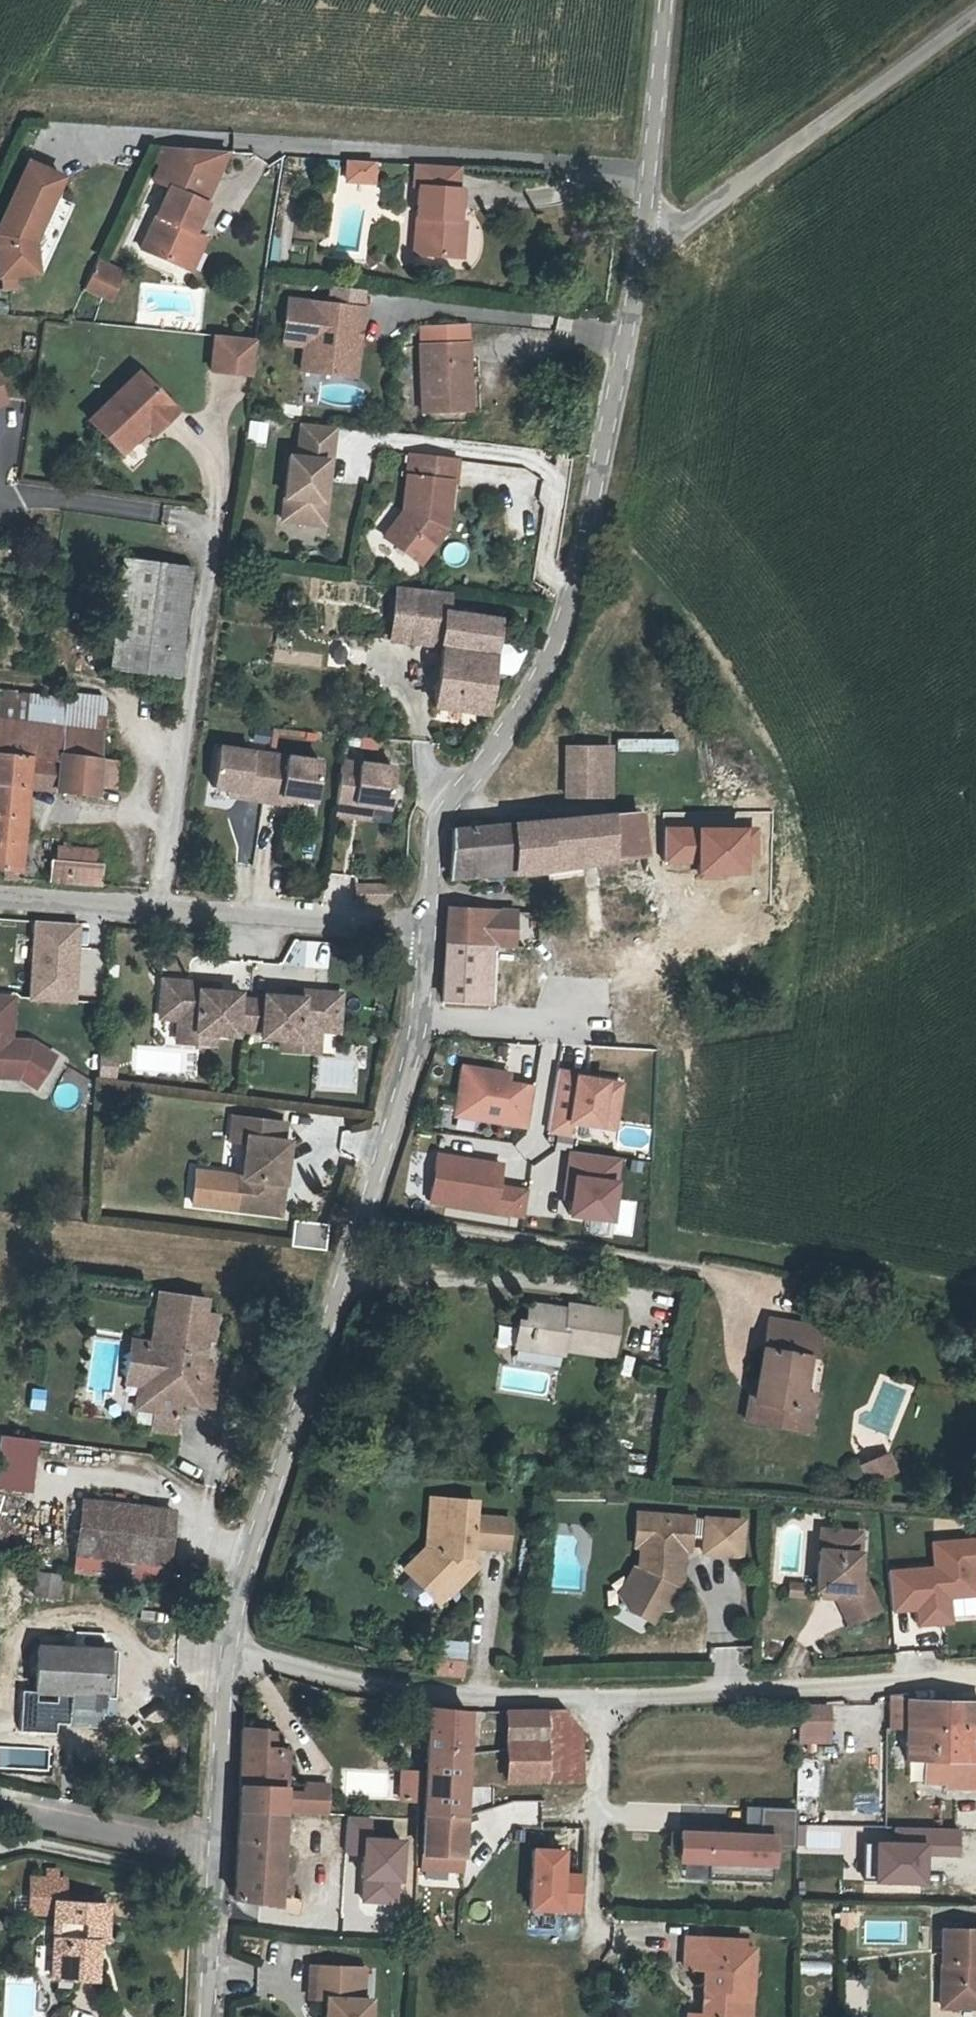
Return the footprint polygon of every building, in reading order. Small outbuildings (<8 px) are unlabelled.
[(33,255),(37,257),(68,187),(50,179),(58,159),(24,144),(0,198),(0,258),(33,255)] [(232,148),(176,144),(160,177),(172,183),(208,201),(232,148)] [(373,160),(349,158),(347,178),(371,180),(373,160)] [(465,167),(422,164),(420,181),(426,181),(416,249),(456,254),(461,220),(465,186),(462,185),(465,167)] [(141,244),(176,262),(192,230),(208,201),(172,183),(141,244)] [(461,220),(456,254),(463,254),(468,220),(461,220)] [(192,230),(176,262),(187,269),(204,237),(192,230)] [(95,242),(92,248),(110,256),(100,279),(108,282),(120,253),(95,242)] [(92,248),(82,270),(100,279),(110,256),(92,248)] [(278,312),(298,314),(296,333),(292,357),(346,364),(355,295),(281,286),(278,312)] [(296,333),(298,314),(278,312),(275,330),(296,333)] [(247,359),(251,322),(209,318),(206,353),(247,359)] [(469,329),(415,332),(420,398),(474,394),(469,329)] [(120,436),(145,412),(141,409),(164,388),(138,360),(113,382),(113,388),(105,395),(101,394),(90,404),(120,436)] [(141,409),(145,412),(150,418),(172,397),(164,388),(141,409)] [(316,449),(321,449),(325,414),(293,410),(289,444),(281,443),(276,484),(286,485),(283,508),(314,511),(317,488),(311,487),(316,449)] [(267,444),(267,422),(248,421),(247,443),(267,444)] [(421,550),(441,523),(432,517),(434,497),(444,498),(444,497),(447,497),(449,470),(455,471),(458,449),(409,443),(403,500),(385,523),(421,550)] [(311,487),(317,488),(321,449),(316,449),(311,487)] [(273,506),(283,508),(286,485),(276,484),(273,506)] [(444,498),(434,497),(432,517),(441,523),(444,498)] [(111,652),(175,660),(188,563),(123,555),(111,652)] [(394,626),(443,632),(494,639),(501,588),(400,574),(394,626)] [(494,639),(443,632),(436,693),(486,700),(494,639)] [(497,647),(498,676),(519,676),(519,647),(497,647)] [(175,660),(111,652),(110,657),(174,665),(175,660)] [(100,762),(105,706),(0,699),(0,755),(30,757),(28,785),(56,787),(58,760),(100,762)] [(564,728),(564,733),(594,732),(595,768),(618,768),(616,729),(564,728)] [(594,732),(564,733),(565,784),(595,783),(595,768),(594,732)] [(262,791),(270,745),(219,737),(212,776),(229,779),(245,782),(244,788),(262,791)] [(618,751),(676,751),(676,740),(618,740),(618,751)] [(321,753),(270,745),(262,791),(280,794),(282,788),(298,790),(315,793),(321,753)] [(394,761),(343,753),(336,800),(354,802),(355,796),(372,798),(388,801),(394,761)] [(22,871),(28,785),(30,757),(0,755),(0,869),(22,871)] [(58,760),(56,787),(100,790),(101,783),(116,784),(117,764),(100,762),(58,760)] [(228,786),(244,788),(245,782),(229,779),(228,786)] [(282,788),(280,794),(297,797),(298,790),(282,788)] [(371,805),(372,798),(355,796),(354,802),(371,805)] [(614,842),(645,840),(643,802),(613,804),(614,842)] [(603,858),(607,925),(650,922),(645,840),(614,842),(613,804),(566,808),(457,816),(455,867),(585,859),(603,858)] [(86,861),(87,847),(61,845),(60,859),(86,861)] [(102,848),(87,847),(86,861),(60,859),(53,858),(51,878),(102,881),(104,862),(101,861),(102,848)] [(589,926),(607,925),(603,858),(585,859),(589,926)] [(413,879),(370,877),(369,897),(394,899),(413,879)] [(452,901),(451,937),(486,935),(545,930),(544,920),(531,919),(530,902),(452,901)] [(79,918),(37,914),(30,992),(73,995),(79,918)] [(447,990),(474,992),(476,964),(485,965),(486,935),(451,937),(447,990)] [(483,992),(485,965),(476,964),(474,992),(483,992)] [(206,971),(168,968),(164,1005),(182,1006),(181,1023),(195,1024),(200,1019),(218,1021),(239,1022),(240,1017),(242,987),(243,981),(205,978),(206,971)] [(290,977),(289,985),(307,986),(307,979),(290,977)] [(344,981),(307,979),(307,986),(289,985),(269,983),(268,989),(266,1018),(266,1024),(286,1026),(323,1028),(323,1017),(342,1018),(344,981)] [(240,1017),(253,1018),(255,988),(242,987),(240,1017)] [(255,988),(253,1018),(266,1018),(268,989),(255,988)] [(13,1081),(16,1045),(7,1045),(11,996),(0,995),(0,1080),(13,1081)] [(195,1024),(181,1023),(181,1030),(217,1033),(218,1021),(200,1019),(195,1024)] [(322,1041),(323,1028),(286,1026),(285,1038),(322,1041)] [(29,1046),(16,1045),(13,1081),(16,1081),(31,1092),(42,1075),(28,1066),(37,1052),(29,1046)] [(51,1061),(37,1052),(28,1066),(42,1075),(51,1061)] [(450,1101),(523,1114),(530,1075),(509,1072),(507,1081),(501,1080),(503,1070),(505,1061),(459,1053),(450,1101)] [(553,1058),(543,1118),(563,1121),(566,1109),(594,1114),(602,1070),(573,1065),(574,1062),(553,1058)] [(602,1070),(594,1114),(609,1116),(617,1072),(602,1070)] [(276,1178),(282,1179),(285,1150),(279,1149),(281,1130),(231,1125),(228,1148),(244,1150),(240,1185),(236,1184),(232,1215),(278,1220),(281,1189),(275,1188),(276,1178)] [(614,1145),(565,1138),(560,1176),(567,1177),(563,1202),(604,1208),(614,1145)] [(495,1158),(431,1147),(423,1193),(516,1209),(521,1185),(491,1179),(495,1158)] [(325,1251),(328,1224),(293,1220),(290,1246),(325,1251)] [(161,1414),(158,1433),(181,1436),(185,1406),(222,1411),(225,1386),(220,1385),(223,1366),(212,1364),(216,1339),(222,1340),(226,1315),(215,1313),(216,1301),(164,1294),(151,1387),(147,1387),(144,1411),(161,1414)] [(530,1338),(562,1342),(612,1348),(617,1302),(574,1296),(573,1302),(528,1295),(526,1314),(533,1315),(533,1321),(528,1320),(527,1331),(530,1332),(530,1338)] [(751,1388),(748,1408),(809,1419),(815,1383),(803,1381),(809,1347),(816,1348),(822,1317),(770,1308),(759,1371),(764,1372),(760,1390),(751,1388)] [(561,1346),(562,1342),(530,1338),(530,1332),(527,1331),(528,1320),(533,1321),(533,1315),(526,1314),(516,1313),(512,1339),(561,1346)] [(0,1444),(0,1489),(30,1495),(32,1483),(53,1487),(55,1475),(41,1473),(46,1443),(2,1435),(0,1444)] [(895,1451),(871,1460),(877,1478),(903,1469),(895,1451)] [(431,1489),(427,1536),(425,1547),(413,1557),(435,1583),(452,1569),(456,1575),(475,1559),(465,1547),(466,1538),(507,1541),(510,1510),(474,1507),(475,1492),(431,1489)] [(83,1502),(76,1552),(135,1560),(132,1583),(164,1587),(175,1515),(83,1502)] [(637,1581),(627,1600),(651,1612),(658,1600),(669,1597),(676,1583),(668,1571),(672,1557),(677,1557),(678,1545),(679,1531),(684,1531),(686,1511),(633,1507),(631,1539),(637,1539),(636,1558),(634,1558),(626,1574),(637,1581)] [(746,1555),(744,1516),(700,1519),(702,1558),(746,1555)] [(885,1607),(864,1565),(865,1549),(856,1549),(858,1529),(834,1527),(826,1534),(822,1585),(829,1586),(842,1587),(841,1594),(856,1621),(885,1607)] [(867,1529),(858,1529),(856,1549),(865,1549),(867,1529)] [(434,1593),(456,1575),(452,1569),(435,1583),(413,1557),(425,1547),(427,1536),(404,1556),(434,1593)] [(888,1569),(890,1614),(915,1613),(916,1624),(975,1621),(975,1538),(930,1541),(931,1566),(888,1569)] [(135,1560),(76,1552),(73,1575),(132,1583),(135,1560)] [(61,1576),(38,1573),(35,1595),(58,1598),(61,1576)] [(619,1587),(627,1600),(637,1581),(626,1574),(619,1587)] [(466,1678),(466,1643),(437,1643),(437,1678),(466,1678)] [(122,1655),(42,1653),(40,1698),(120,1700),(122,1655)] [(975,1718),(975,1687),(906,1687),(905,1717),(975,1718)] [(799,1726),(830,1726),(831,1697),(800,1696),(799,1726)] [(429,1698),(423,1851),(462,1853),(467,1703),(429,1698)] [(581,1720),(564,1702),(506,1703),(508,1773),(583,1771),(581,1720)] [(905,1717),(905,1746),(923,1747),(950,1748),(951,1757),(975,1758),(975,1718),(905,1717)] [(239,1735),(236,1793),(277,1796),(279,1753),(273,1752),(274,1737),(239,1735)] [(923,1747),(923,1769),(945,1769),(945,1774),(975,1774),(975,1758),(951,1757),(950,1748),(923,1747)] [(397,1800),(420,1801),(421,1771),(398,1770),(397,1800)] [(796,1840),(797,1799),(761,1798),(761,1827),(746,1827),(681,1825),(680,1854),(686,1854),(710,1855),(710,1872),(775,1874),(776,1840),(796,1840)] [(746,1798),(746,1827),(761,1827),(761,1798),(746,1798)] [(235,1815),(276,1816),(277,1801),(235,1800),(235,1815)] [(295,1903),(284,1901),(273,1899),(274,1862),(276,1816),(235,1815),(230,1910),(295,1917),(295,1903)] [(872,1885),(926,1886),(927,1857),(959,1858),(960,1829),(895,1828),(895,1843),(873,1843),(872,1885)] [(533,1893),(583,1896),(585,1861),(565,1859),(566,1836),(536,1834),(533,1893)] [(686,1854),(686,1872),(710,1872),(710,1855),(686,1854)] [(273,1899),(284,1901),(286,1862),(274,1862),(273,1899)] [(47,1871),(46,1882),(62,1884),(63,1872),(47,1871)] [(53,1918),(47,1979),(88,1983),(91,1943),(104,1944),(107,1911),(66,1907),(68,1884),(62,1884),(46,1882),(34,1881),(31,1916),(53,1918)] [(941,1980),(952,1980),(951,2001),(975,2002),(975,1924),(943,1923),(941,1980)] [(742,1941),(731,1941),(731,1933),(681,1932),(681,1966),(697,1967),(697,1991),(702,1992),(702,2006),(696,2006),(696,2015),(691,2015),(691,2016),(740,2016),(742,1941)] [(742,1941),(740,2016),(750,2016),(752,1941),(742,1941)] [(799,1962),(799,1976),(831,1976),(831,1961),(799,1962)] [(844,2011),(863,2013),(866,1980),(847,1978),(844,2011)] [(309,1979),(306,2011),(323,2013),(323,2016),(367,2016),(367,2015),(359,2015),(362,1983),(309,1979)] [(940,2000),(951,2001),(952,1980),(941,1980),(940,2000)]
